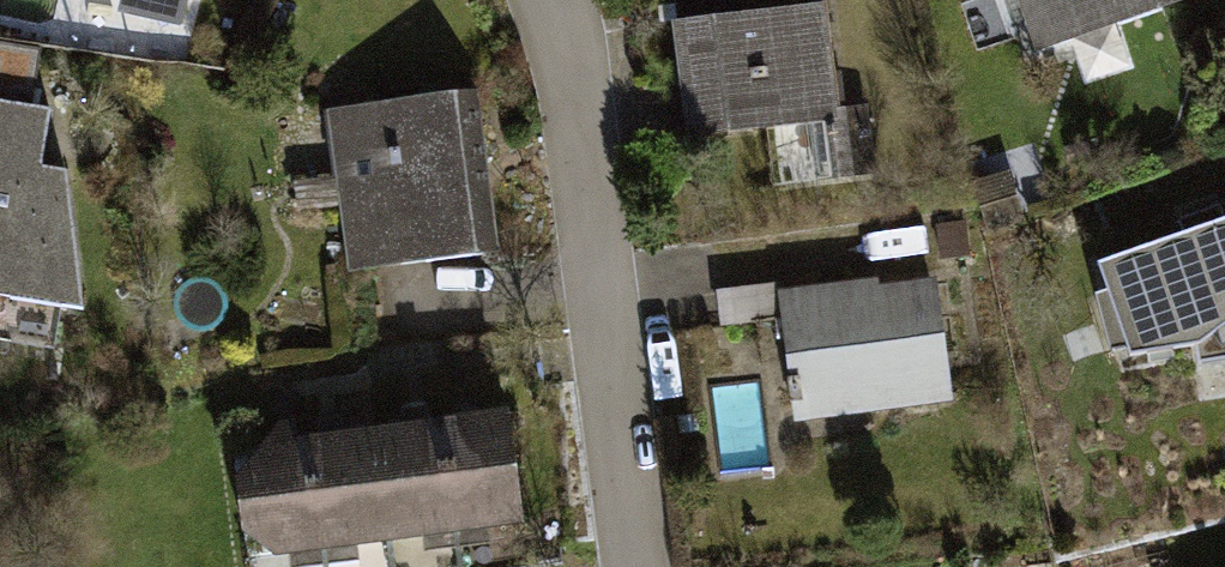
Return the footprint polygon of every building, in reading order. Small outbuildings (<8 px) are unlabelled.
[(132,6),(179,16),(182,0),(133,0),(132,6)] [(680,28),(749,19),(746,0),(676,0),(680,28)] [(1041,52),(1187,0),(1023,0),(1041,52)] [(680,28),(671,29),(686,144),(765,133),(841,123),(839,113),(825,8),(749,19),(680,28)] [(478,96),(325,116),(346,276),(499,255),(488,172),(478,96)] [(0,100),(0,286),(82,298),(66,165),(42,161),(48,107),(0,100)] [(867,109),(839,113),(841,123),(765,133),(773,191),(877,177),(867,109)] [(1009,172),(972,184),(990,241),(1027,229),(1009,172)] [(1202,367),(1224,364),(1224,221),(1098,264),(1133,358),(1199,347),(1202,367)] [(963,222),(936,226),(942,262),(969,257),(963,222)] [(878,283),(780,294),(777,294),(781,322),(795,425),(953,405),(937,283),(879,291),(878,283)] [(720,329),(781,322),(777,294),(780,294),(780,287),(716,295),(720,329)] [(10,343),(14,305),(0,303),(0,342),(10,343)] [(522,529),(507,415),(296,445),(293,425),(273,429),(237,485),(244,539),(273,561),(300,558),(355,551),(418,543),(489,534),(522,529)]
